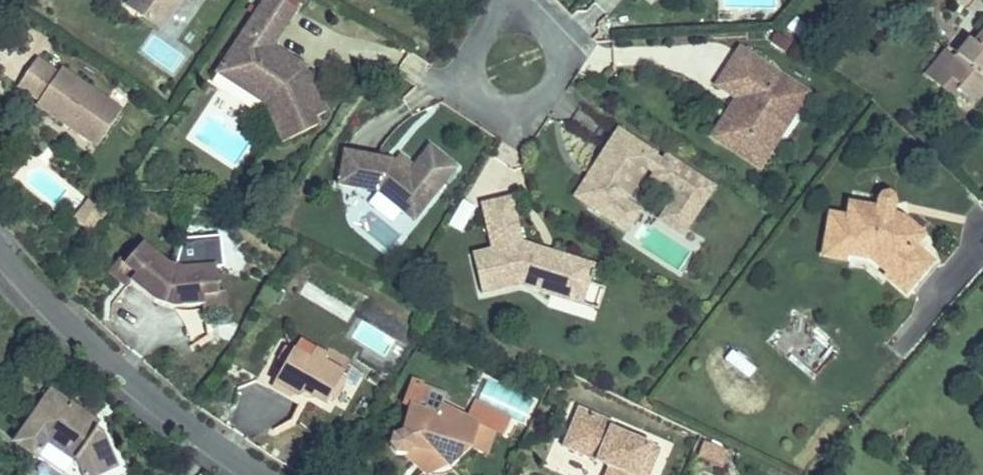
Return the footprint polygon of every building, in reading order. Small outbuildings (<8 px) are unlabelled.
[(140,0),(132,0),(128,6),(133,10),(140,0)] [(133,10),(161,29),(181,0),(140,0),(133,10)] [(226,59),(273,90),(269,97),(289,140),(317,126),(313,119),(326,112),(307,74),(302,76),(296,68),(299,64),(272,46),(296,9),(282,0),(265,0),(226,59)] [(975,104),(982,94),(982,32),(973,43),(969,40),(944,72),(960,85),(957,89),(960,92),(975,104)] [(740,49),(728,67),(741,75),(729,94),(741,101),(735,111),(731,108),(712,137),(759,168),(785,128),(772,120),(783,103),(787,106),(799,88),(740,49)] [(956,97),(960,92),(957,89),(960,85),(944,72),(953,60),(944,52),(927,73),(956,97)] [(122,110),(61,69),(58,74),(36,59),(18,86),(39,101),(37,105),(64,124),(67,120),(73,123),(70,128),(97,146),(122,110)] [(226,59),(217,73),(264,104),(283,143),(289,140),(269,97),(273,90),(226,59)] [(307,74),(299,64),(296,68),(302,76),(307,74)] [(741,75),(728,67),(716,86),(729,94),(741,75)] [(808,93),(799,88),(787,106),(783,103),(772,120),(785,128),(808,93)] [(741,101),(737,99),(731,108),(735,111),(741,101)] [(657,155),(618,129),(574,197),(628,232),(642,211),(626,201),(647,169),(654,174),(650,179),(675,195),(659,221),(683,236),(715,188),(665,156),(662,161),(656,156),(657,155)] [(424,209),(458,167),(430,145),(414,165),(400,154),(395,160),(393,164),(383,162),(384,157),(344,150),(338,185),(363,189),(364,184),(378,186),(377,192),(404,214),(414,201),(424,209)] [(848,218),(835,216),(829,220),(825,246),(829,252),(843,254),(844,249),(876,255),(892,269),(892,275),(904,286),(911,285),(927,266),(927,260),(912,247),(922,236),(904,220),(903,220),(892,216),(894,202),(893,198),(890,195),(885,195),(881,197),(879,200),(878,209),(850,205),(848,218)] [(480,204),(487,233),(488,235),(494,234),(497,247),(491,249),(472,253),(482,294),(502,290),(501,285),(519,281),(521,286),(551,295),(555,281),(570,285),(567,293),(585,298),(595,264),(554,251),(552,258),(540,254),(542,248),(523,242),(512,196),(480,204)] [(462,232),(476,206),(463,199),(449,225),(462,232)] [(74,221),(90,233),(105,213),(89,201),(74,221)] [(414,222),(424,209),(414,201),(404,214),(414,222)] [(488,235),(491,249),(497,247),(494,234),(488,235)] [(224,267),(221,235),(183,239),(175,267),(163,305),(172,308),(203,305),(204,305),(203,296),(218,294),(218,293),(216,268),(224,267)] [(155,302),(163,305),(175,267),(168,265),(142,243),(124,265),(136,275),(131,283),(155,302)] [(823,256),(842,259),(843,254),(829,252),(825,246),(823,256)] [(554,251),(542,248),(540,254),(552,258),(554,251)] [(905,293),(911,285),(904,286),(892,275),(892,269),(876,255),(844,249),(843,254),(871,259),(889,274),(886,277),(905,293)] [(136,275),(124,265),(118,261),(108,273),(126,288),(131,283),(136,275)] [(501,285),(502,290),(521,286),(519,281),(501,285)] [(555,281),(551,295),(583,305),(585,298),(567,293),(570,285),(555,281)] [(301,295),(325,307),(331,295),(307,283),(301,295)] [(218,293),(218,294),(203,296),(204,305),(203,305),(203,312),(226,310),(225,293),(218,293)] [(316,349),(309,361),(286,347),(278,360),(284,365),(274,383),(298,396),(304,392),(325,404),(349,363),(328,350),(325,355),(316,349)] [(748,378),(757,367),(732,348),(723,359),(748,378)] [(414,384),(403,404),(409,407),(401,433),(392,437),(389,447),(395,455),(405,456),(412,448),(429,469),(441,457),(448,465),(450,468),(470,449),(478,425),(467,419),(442,406),(446,396),(414,384)] [(118,466),(103,433),(94,428),(87,422),(89,418),(51,392),(16,442),(47,464),(59,451),(74,461),(80,474),(98,474),(118,466)] [(476,402),(467,419),(478,425),(470,449),(487,454),(496,428),(503,431),(509,418),(476,402)] [(589,412),(579,408),(572,424),(582,429),(589,412)] [(589,412),(582,429),(572,424),(561,448),(596,463),(600,454),(612,459),(608,468),(605,474),(650,474),(654,466),(645,462),(652,446),(611,428),(614,423),(589,412)] [(87,422),(94,428),(97,423),(89,418),(87,422)] [(723,467),(725,460),(729,452),(704,442),(698,457),(723,467)] [(645,462),(654,466),(661,449),(652,446),(645,462)] [(412,448),(405,456),(427,474),(448,465),(441,457),(429,469),(412,448)] [(59,451),(47,464),(64,474),(80,474),(74,461),(59,451)] [(596,463),(608,468),(612,459),(600,454),(596,463)] [(130,474),(125,462),(118,466),(98,474),(128,474),(130,474)]
